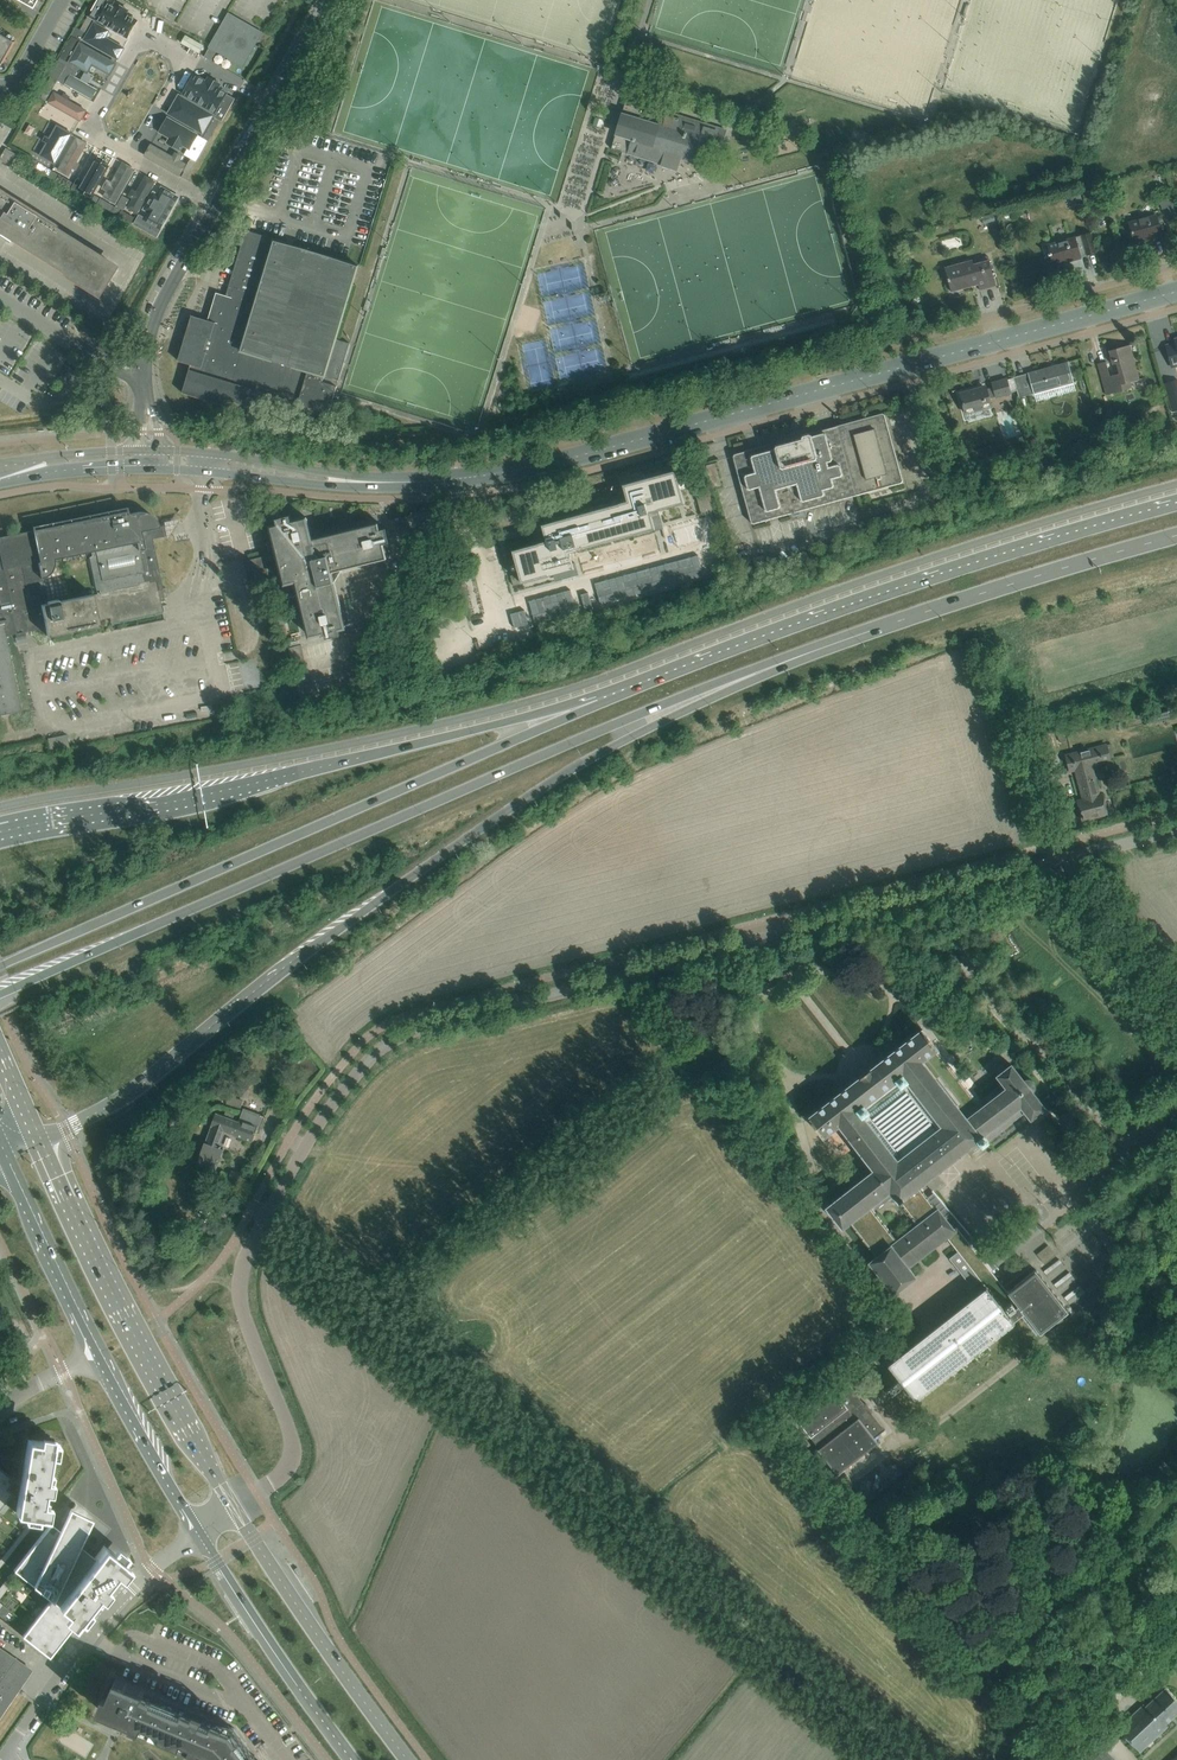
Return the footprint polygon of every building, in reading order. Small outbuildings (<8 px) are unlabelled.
[(34,9),(39,0),(18,0),(34,9)] [(87,16),(96,21),(97,19),(107,2),(108,0),(96,0),(87,16)] [(107,2),(97,19),(128,36),(138,20),(126,13),(129,9),(116,2),(114,6),(107,2)] [(243,67),(262,33),(261,33),(239,19),(229,14),(209,48),(243,67)] [(93,20),(88,17),(80,30),(81,30),(76,38),(80,40),(81,40),(93,20)] [(106,37),(110,31),(93,21),(82,41),(117,61),(125,47),(106,37)] [(2,66),(15,41),(0,33),(0,65),(2,66)] [(80,40),(76,38),(72,36),(60,56),(64,58),(69,61),(80,40)] [(116,63),(85,45),(80,42),(69,62),(87,72),(90,65),(109,76),(116,63)] [(155,46),(146,48),(148,58),(157,56),(155,46)] [(57,82),(69,61),(64,58),(60,56),(49,76),(52,78),(52,79),(57,82)] [(91,99),(97,89),(72,74),(66,84),(91,99)] [(194,75),(184,93),(215,112),(217,114),(216,116),(220,119),(223,120),(235,98),(234,98),(226,93),(226,94),(217,88),(220,84),(209,78),(207,82),(194,75)] [(45,102),(57,82),(52,79),(40,99),(45,102)] [(87,109),(56,90),(50,101),(81,119),(87,109)] [(215,117),(178,96),(168,114),(204,135),(215,117)] [(726,130),(695,121),(627,100),(612,149),(677,169),(681,156),(695,160),(701,139),(721,145),(726,130)] [(166,144),(181,153),(185,146),(188,148),(197,132),(168,115),(159,131),(170,138),(166,144)] [(222,121),(223,120),(220,119),(216,116),(204,136),(210,139),(220,120),(222,121)] [(594,116),(592,125),(599,127),(602,118),(594,116)] [(56,125),(39,156),(54,164),(71,134),(56,125)] [(197,162),(210,139),(204,136),(197,132),(188,148),(185,155),(191,159),(197,162)] [(77,137),(58,171),(68,177),(87,143),(77,137)] [(3,147),(11,154),(18,146),(10,139),(3,147)] [(181,176),(186,166),(150,147),(145,157),(181,176)] [(186,179),(197,162),(191,159),(184,172),(182,177),(186,179)] [(75,183),(72,188),(91,199),(109,167),(96,160),(82,184),(76,180),(75,183)] [(36,167),(36,168),(49,175),(52,170),(39,163),(36,167)] [(123,163),(104,198),(115,205),(135,170),(123,163)] [(49,175),(48,178),(56,182),(57,180),(72,188),(75,183),(52,170),(49,175)] [(146,176),(128,209),(137,214),(155,181),(146,176)] [(1084,181),(1071,181),(1071,192),(1085,192),(1084,181)] [(137,218),(134,223),(156,236),(179,197),(162,187),(158,194),(154,192),(144,209),(148,212),(144,218),(139,215),(137,218)] [(6,234),(3,238),(14,245),(16,241),(99,293),(116,267),(0,193),(0,231),(6,234)] [(95,195),(93,200),(113,212),(116,207),(95,195)] [(116,207),(113,212),(134,223),(137,218),(123,211),(130,199),(123,195),(116,207)] [(1169,206),(1168,200),(1159,202),(1160,208),(1169,206)] [(1129,222),(1131,230),(1134,242),(1147,238),(1146,237),(1152,236),(1153,238),(1161,236),(1155,215),(1129,222)] [(335,339),(357,266),(274,241),(274,239),(246,231),(226,296),(228,297),(225,306),(214,302),(217,293),(216,293),(209,316),(193,311),(178,360),(191,364),(182,392),(252,414),(255,402),(290,412),(293,403),(297,405),(296,408),(327,418),(350,344),(335,339)] [(1048,254),(1048,255),(1047,255),(1046,255),(1045,256),(1045,257),(1044,258),(1044,259),(1044,260),(1044,261),(1044,262),(1045,263),(1046,264),(1047,265),(1049,265),(1050,265),(1053,264),(1065,261),(1065,260),(1070,258),(1071,261),(1080,258),(1079,256),(1085,254),(1085,255),(1096,252),(1090,233),(1080,235),(1080,237),(1074,238),(1074,237),(1047,245),(1050,253),(1048,254)] [(996,285),(992,274),(988,260),(973,264),(972,260),(944,268),(951,292),(973,285),(972,281),(977,280),(979,290),(996,285)] [(606,289),(617,286),(614,276),(603,279),(606,289)] [(1173,340),(1174,343),(1166,345),(1172,367),(1176,366),(1176,339),(1173,340)] [(1140,380),(1134,356),(1131,345),(1110,351),(1114,365),(1117,364),(1120,373),(1110,376),(1106,362),(1098,364),(1107,395),(1132,388),(1131,382),(1140,380)] [(1073,383),(1070,373),(1067,362),(1027,373),(1033,394),(1073,383)] [(976,389),(960,393),(965,413),(977,410),(991,406),(989,398),(996,396),(996,397),(1000,396),(1011,393),(1010,393),(1017,391),(1014,378),(1007,380),(1007,379),(992,383),(993,388),(987,389),(986,389),(976,392),(976,389)] [(850,421),(836,425),(836,427),(855,494),(856,496),(858,495),(870,492),(872,489),(872,488),(887,484),(888,485),(891,486),(902,483),(903,481),(900,469),(898,468),(892,469),(891,465),(895,462),(898,461),(890,433),(887,434),(883,433),(882,433),(881,430),(886,428),(888,425),(885,414),(882,413),(871,416),(869,418),(869,419),(853,423),(850,421)] [(855,494),(836,427),(827,429),(826,428),(825,429),(823,431),(823,432),(820,433),(819,433),(819,432),(818,431),(817,431),(816,431),(815,432),(815,433),(815,434),(815,435),(811,436),(811,434),(808,433),(802,435),(801,437),(801,438),(764,448),(764,447),(761,446),(760,446),(760,447),(750,450),(750,449),(734,453),(733,456),(751,522),(753,524),(770,519),(769,518),(779,515),(779,517),(781,516),(783,513),(803,507),(803,508),(806,509),(846,498),(846,497),(855,494)] [(966,460),(964,464),(961,468),(967,471),(972,464),(966,460)] [(716,461),(703,464),(709,489),(722,486),(716,461)] [(593,510),(594,510),(569,517),(567,517),(568,518),(543,524),(542,524),(546,541),(538,543),(538,544),(514,550),(513,550),(512,550),(521,583),(522,583),(522,582),(546,576),(548,576),(548,575),(560,572),(562,579),(577,575),(575,569),(574,569),(569,553),(577,551),(577,550),(598,544),(602,543),(602,544),(603,543),(629,536),(654,529),(654,530),(655,529),(653,522),(661,521),(658,510),(658,509),(682,503),(682,504),(684,503),(675,470),(674,470),(674,471),(650,477),(649,477),(648,477),(649,478),(624,484),(623,484),(627,500),(619,503),(595,510),(594,509),(593,510)] [(25,632),(46,627),(47,636),(99,625),(98,620),(110,618),(111,623),(162,612),(164,621),(164,620),(160,598),(167,597),(166,588),(163,588),(152,539),(166,536),(164,526),(160,526),(158,522),(155,518),(151,515),(147,513),(142,512),(137,512),(128,514),(128,511),(127,510),(126,510),(126,511),(34,530),(34,529),(32,529),(33,531),(0,537),(0,715),(19,712),(18,711),(21,710),(6,635),(16,633),(17,637),(26,635),(25,632)] [(377,524),(377,522),(313,538),(307,516),(294,519),(294,520),(292,521),(290,515),(276,519),(278,525),(270,526),(284,585),(294,582),(308,637),(322,634),(321,633),(324,632),(326,638),(340,635),(338,629),(346,627),(334,582),(342,571),(388,559),(385,546),(384,546),(383,544),(389,542),(385,529),(379,530),(378,523),(377,524)] [(698,555),(595,583),(600,604),(704,577),(698,555)] [(265,557),(245,562),(249,581),(256,579),(270,576),(265,557)] [(517,574),(512,575),(510,576),(513,585),(519,584),(517,574)] [(571,590),(529,601),(535,622),(576,611),(571,590)] [(588,592),(581,594),(585,608),(592,606),(588,592)] [(525,610),(511,614),(514,628),(528,624),(525,610)] [(1171,739),(1176,737),(1176,723),(1175,718),(1166,721),(1171,739)] [(1099,795),(1091,765),(1110,760),(1105,744),(1066,755),(1070,771),(1075,769),(1083,799),(1077,801),(1082,820),(1107,813),(1102,794),(1099,795)] [(1101,872),(1111,885),(1118,879),(1108,867),(1101,872)] [(1003,1083),(976,1104),(935,1050),(937,1048),(922,1029),(809,1117),(824,1136),(839,1124),(874,1170),(827,1206),(843,1227),(849,1222),(876,1257),(870,1262),(894,1293),(915,1276),(908,1267),(946,1237),(958,1252),(949,1259),(972,1287),(981,1280),(986,1287),(888,1364),(901,1380),(896,1382),(888,1388),(892,1394),(901,1388),(904,1384),(916,1399),(1015,1322),(1014,1321),(1023,1313),(1039,1334),(1040,1333),(1041,1333),(1068,1312),(1035,1270),(1007,1292),(992,1271),(997,1267),(998,1270),(999,1269),(997,1267),(999,1265),(992,1259),(990,1261),(974,1240),(933,1190),(932,1191),(934,1193),(928,1197),(919,1186),(978,1140),(982,1146),(989,1141),(988,1140),(1025,1111),(1031,1119),(1031,1118),(1045,1108),(1033,1092),(1034,1090),(1035,1089),(1035,1087),(1035,1085),(1035,1083),(1034,1082),(1032,1080),(1031,1079),(1029,1079),(1027,1079),(1025,1079),(1024,1080),(1011,1065),(997,1076),(1003,1083)] [(318,1068),(308,1057),(296,1068),(306,1079),(318,1068)] [(235,1075),(231,1093),(243,1096),(245,1088),(239,1087),(241,1076),(235,1075)] [(226,1104),(241,1108),(243,1099),(229,1094),(226,1104)] [(244,1108),(239,1121),(217,1113),(206,1142),(199,1161),(216,1168),(223,1148),(221,1147),(221,1145),(226,1131),(253,1141),(258,1127),(261,1128),(266,1116),(265,1116),(244,1108)] [(1089,1149),(1085,1144),(1076,1151),(1080,1156),(1089,1149)] [(241,1181),(243,1174),(232,1170),(230,1177),(241,1181)] [(1044,1263),(1055,1254),(1048,1245),(1036,1254),(1044,1263)] [(831,1388),(794,1416),(813,1440),(819,1448),(818,1449),(838,1474),(878,1442),(875,1438),(885,1429),(844,1377),(831,1388)] [(22,1635),(49,1657),(50,1656),(54,1651),(57,1647),(59,1644),(64,1638),(68,1633),(71,1629),(75,1624),(78,1620),(124,1561),(131,1552),(107,1498),(75,1425),(73,1422),(71,1420),(68,1418),(65,1417),(62,1417),(59,1418),(56,1419),(13,1433),(5,1444),(0,1450),(0,1618),(22,1635)] [(10,1701),(21,1685),(19,1684),(4,1674),(8,1668),(15,1658),(0,1647),(0,1715),(10,1701)] [(102,1712),(116,1718),(132,1724),(132,1726),(141,1730),(142,1728),(192,1749),(191,1751),(200,1755),(203,1749),(212,1753),(210,1756),(214,1758),(215,1759),(262,1759),(256,1753),(255,1754),(235,1728),(126,1683),(124,1687),(116,1684),(118,1679),(116,1679),(102,1712)] [(1176,1713),(1176,1700),(1166,1688),(1145,1707),(1144,1704),(1118,1728),(1140,1751),(1167,1727),(1165,1724),(1176,1713)] [(1092,1749),(1102,1759),(1121,1759),(1111,1748),(1106,1753),(1098,1744),(1092,1749)]
